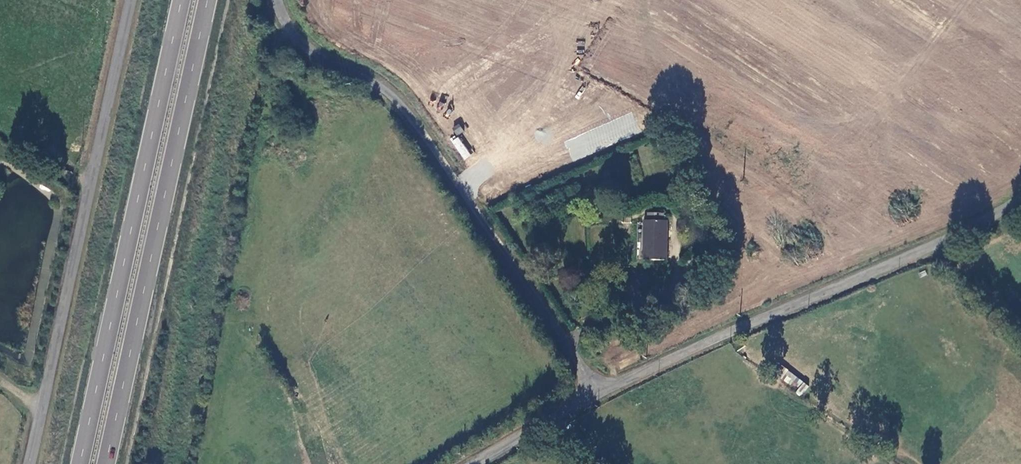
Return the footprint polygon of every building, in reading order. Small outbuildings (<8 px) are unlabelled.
[(452,128),(456,135),(463,132),(460,124),(452,128)] [(591,133),(565,140),(571,160),(596,153),(591,133)] [(462,160),(469,156),(460,136),(452,139),(462,160)] [(665,219),(665,212),(649,211),(649,219),(645,219),(644,258),(666,259),(667,219),(665,219)] [(722,266),(718,259),(705,266),(707,272),(722,266)] [(801,395),(808,386),(783,367),(776,376),(801,395)]
